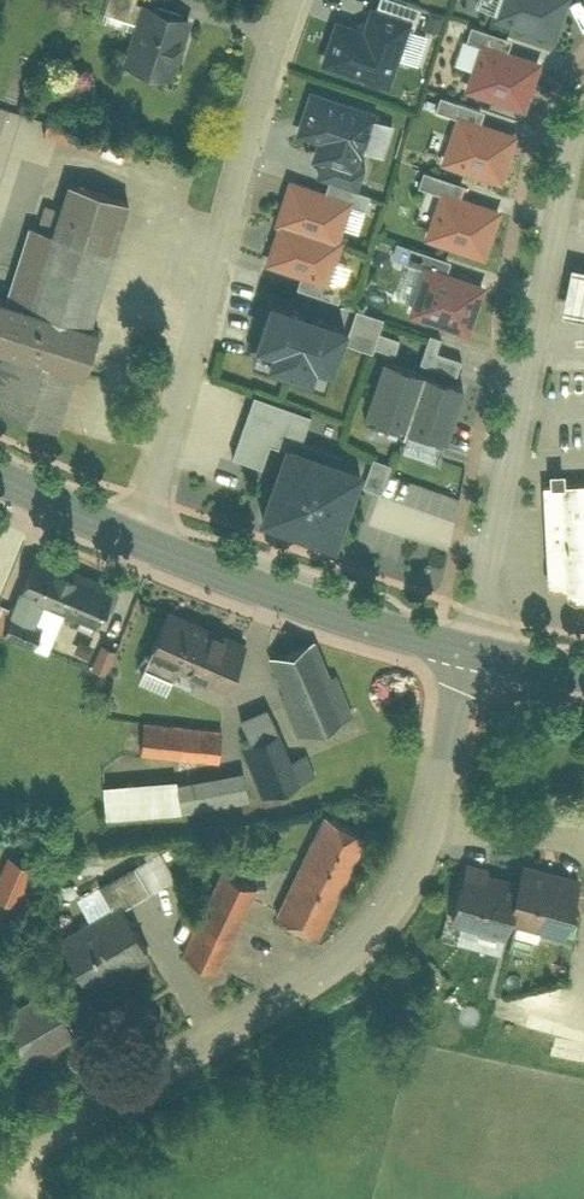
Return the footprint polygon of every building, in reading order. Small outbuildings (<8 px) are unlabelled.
[(99,9),(133,19),(121,60),(170,74),(188,12),(148,0),(101,0),(99,9)] [(318,60),(388,82),(407,24),(413,25),(420,3),(410,0),(374,0),(373,3),(367,1),(360,22),(333,14),(318,60)] [(490,14),(553,36),(565,0),(495,0),(490,14)] [(479,36),(506,45),(510,33),(470,20),(465,36),(478,40),(479,36)] [(506,45),(479,36),(478,40),(464,86),(523,104),(538,54),(506,45)] [(374,107),(308,87),(295,129),(315,135),(309,155),(321,159),(316,174),(327,177),(356,186),(367,149),(361,147),(374,107)] [(455,109),(478,117),(481,107),(437,91),(433,105),(454,112),(455,109)] [(478,117),(455,109),(454,112),(440,158),(501,177),(516,129),(478,117)] [(439,183),(459,189),(462,179),(421,166),(416,180),(437,187),(439,183)] [(272,217),(277,218),(337,237),(349,198),(350,195),(324,187),(286,174),(272,217)] [(327,177),(324,187),(350,195),(349,198),(364,203),(368,190),(356,186),(327,177)] [(83,376),(90,353),(98,329),(89,326),(130,201),(68,182),(52,232),(29,225),(15,268),(5,300),(0,298),(0,350),(4,351),(0,362),(0,410),(57,428),(74,373),(83,376)] [(459,189),(439,183),(437,187),(422,233),(483,253),(499,202),(459,189)] [(277,218),(264,260),(307,274),(328,280),(341,239),(337,237),(277,218)] [(422,258),(445,265),(448,254),(408,242),(404,257),(421,263),(422,258)] [(445,265),(422,258),(421,263),(406,310),(467,328),(483,277),(445,265)] [(568,258),(558,307),(583,312),(583,261),(568,258)] [(341,284),(328,280),(307,274),(304,286),(337,296),(341,284)] [(342,313),(265,288),(244,353),(321,377),(342,313)] [(381,312),(355,304),(343,338),(369,346),(371,341),(391,348),(396,333),(377,327),(381,312)] [(439,332),(427,328),(418,357),(455,369),(460,354),(435,346),(439,332)] [(380,353),(360,416),(442,442),(462,379),(380,353)] [(267,438),(278,442),(281,433),(298,439),(308,409),(250,389),(229,450),(259,461),(267,438)] [(278,442),(252,514),(340,545),(362,482),(369,464),(298,439),(281,433),(278,442)] [(372,454),(369,464),(362,482),(379,488),(389,460),(372,454)] [(545,579),(583,599),(583,477),(540,479),(541,503),(545,579)] [(120,588),(45,556),(11,635),(46,651),(62,613),(102,630),(120,588)] [(246,651),(161,619),(146,658),(231,691),(246,651)] [(317,644),(270,660),(296,736),(344,719),(317,644)] [(256,744),(245,748),(265,796),(303,779),(272,708),(245,720),(256,744)] [(219,735),(148,727),(145,753),(217,760),(219,735)] [(243,775),(108,787),(111,821),(181,811),(245,795),(243,775)] [(322,816),(278,913),(324,934),(368,836),(322,816)] [(157,954),(128,906),(180,875),(164,848),(80,898),(94,922),(58,943),(88,995),(157,954)] [(520,875),(469,860),(452,921),(506,936),(511,920),(572,937),(583,896),(583,877),(524,859),(520,875)] [(223,868),(182,958),(222,976),(262,886),(223,868)] [(2,1018),(29,1065),(79,1035),(53,989),(2,1018)]
